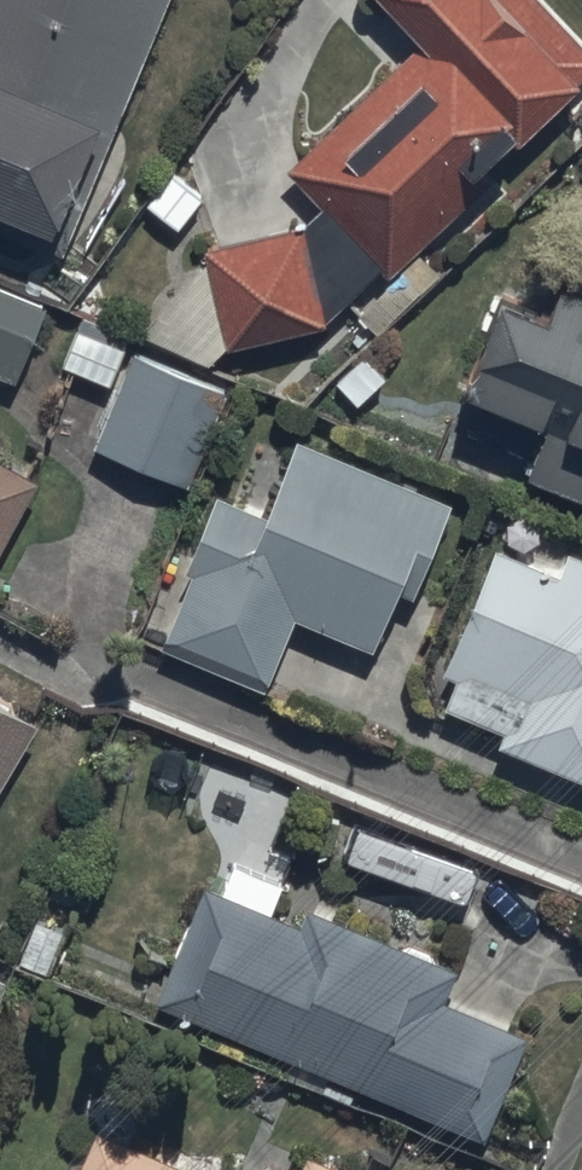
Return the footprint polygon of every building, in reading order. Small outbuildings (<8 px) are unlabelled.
[(25,237),(67,254),(173,0),(0,0),(0,226),(25,237)] [(322,331),(385,279),(485,185),(480,180),(581,84),(581,52),(533,0),(378,0),(420,45),(285,172),(320,209),(299,230),(203,252),(206,266),(138,337),(178,374),(188,360),(204,371),(226,353),(322,331)] [(499,305),(463,394),(545,433),(526,478),(581,505),(581,246),(581,245),(548,325),(499,305)] [(18,386),(48,309),(0,290),(0,378),(18,386)] [(178,374),(134,354),(93,448),(188,489),(228,396),(178,374)] [(269,519),(215,497),(153,645),(266,693),(295,623),(375,657),(405,583),(420,589),(454,508),(301,443),(269,519)] [(38,484),(0,463),(0,553),(38,484)] [(496,549),(447,682),(455,685),(444,716),(501,736),(495,754),(581,785),(581,561),(561,553),(555,570),(496,549)] [(39,730),(0,707),(0,795),(39,730)] [(204,890),(155,1005),(483,1144),(528,1037),(445,1002),(455,976),(301,911),(295,926),(269,915),(280,890),(233,870),(222,898),(204,890)] [(306,1157),(300,1169),(338,1169),(306,1157)]
